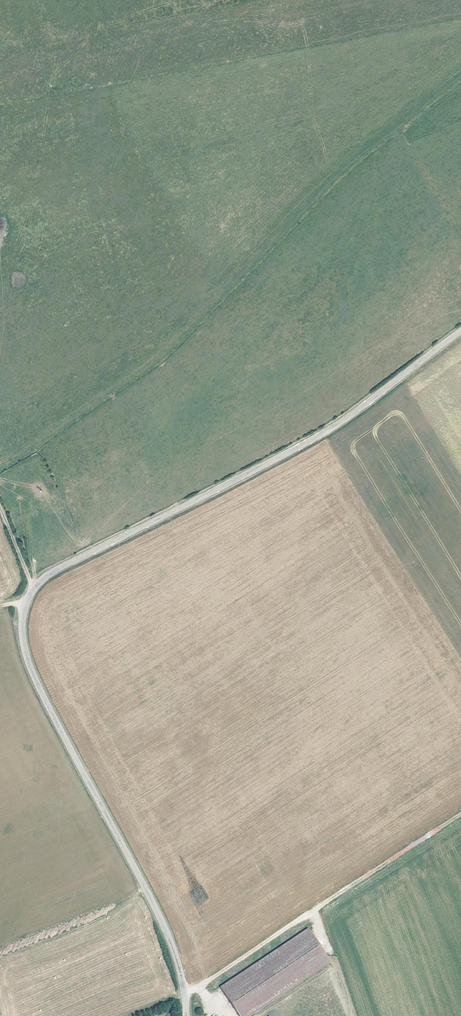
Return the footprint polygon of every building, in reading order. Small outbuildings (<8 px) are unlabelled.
[(239,1015),(240,1015),(329,958),(306,924),(216,982),(239,1015)]
